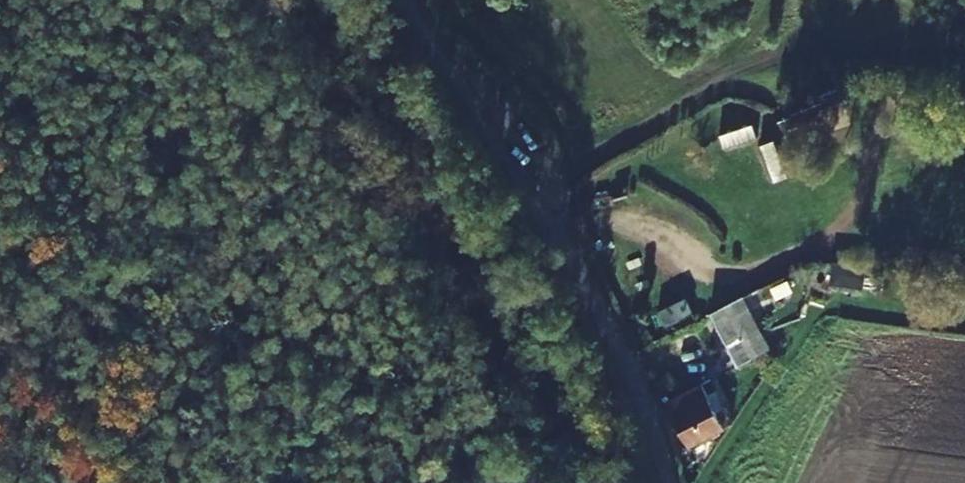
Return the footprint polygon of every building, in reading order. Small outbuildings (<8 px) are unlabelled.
[(812,119),(810,111),(808,103),(845,91),(839,72),(816,80),(822,94),(813,97),(810,90),(788,98),(790,104),(776,109),(784,129),(812,119)] [(845,91),(808,103),(810,111),(848,98),(845,91)] [(778,138),(764,140),(772,177),(785,174),(778,138)] [(766,334),(779,326),(759,289),(711,312),(738,364),(773,345),(766,334)] [(672,410),(690,443),(733,421),(712,377),(673,398),(678,407),(672,410)]
